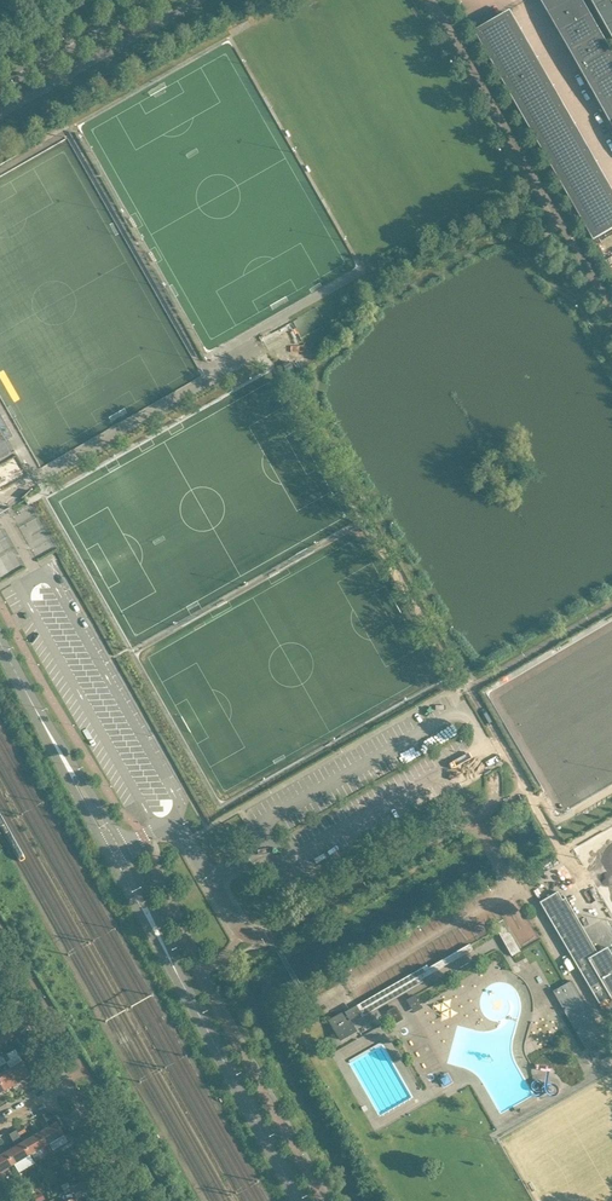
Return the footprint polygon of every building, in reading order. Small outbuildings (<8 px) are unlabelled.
[(611,125),(611,52),(582,0),(541,0),(611,125)] [(611,0),(591,0),(595,7),(597,6),(599,10),(597,11),(611,36),(611,1),(611,0)] [(550,89),(506,13),(475,30),(518,107),(550,89)] [(558,891),(540,902),(600,1004),(610,998),(611,1000),(611,953),(608,946),(598,952),(565,896),(564,896),(565,898),(563,900),(558,891)] [(495,925),(502,938),(513,956),(521,951),(503,920),(495,925)] [(427,965),(356,1006),(361,1014),(473,949),(470,944),(428,969),(427,966),(428,966),(427,965)] [(602,1033),(572,980),(553,991),(586,1049),(601,1041),(598,1035),(602,1033)] [(412,1009),(421,1004),(418,999),(409,1004),(412,1009)] [(399,1010),(390,1015),(393,1020),(402,1015),(399,1010)] [(329,1020),(340,1039),(351,1030),(350,1022),(351,1022),(351,1021),(350,1019),(345,1011),(341,1014),(329,1020)] [(0,1033),(0,1045),(15,1036),(10,1028),(0,1033)] [(597,1058),(601,1055),(603,1055),(599,1048),(593,1051),(597,1058)] [(19,1055),(6,1062),(18,1083),(31,1075),(30,1073),(34,1071),(30,1063),(25,1065),(19,1055)] [(6,1090),(18,1083),(6,1062),(1,1066),(0,1064),(0,1079),(6,1090)] [(450,1082),(448,1079),(447,1077),(446,1077),(443,1072),(440,1074),(443,1079),(442,1079),(445,1085),(450,1082)] [(47,1120),(54,1116),(51,1110),(44,1115),(47,1120)] [(51,1127),(41,1132),(49,1144),(50,1143),(65,1135),(61,1128),(58,1122),(54,1116),(47,1120),(51,1127)] [(24,1126),(18,1130),(21,1135),(27,1132),(24,1126)] [(17,1146),(8,1151),(15,1164),(32,1154),(25,1142),(24,1142),(20,1136),(21,1135),(18,1130),(10,1134),(17,1146)] [(32,1154),(49,1144),(41,1132),(25,1142),(32,1154)] [(15,1164),(8,1151),(0,1156),(0,1173),(15,1164)] [(90,1165),(69,1176),(74,1186),(95,1176),(90,1165)] [(68,1182),(62,1185),(64,1191),(71,1187),(68,1182)]
